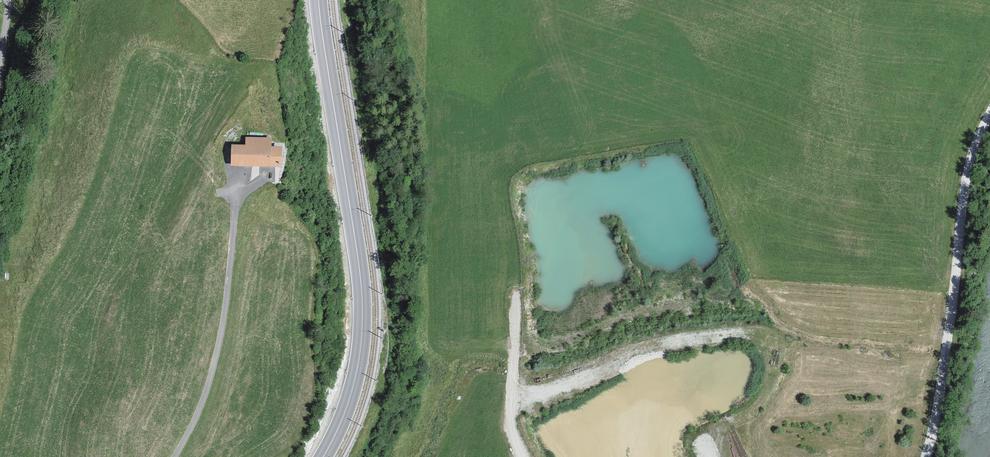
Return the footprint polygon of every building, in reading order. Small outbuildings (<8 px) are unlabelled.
[(287,166),(288,145),(274,145),(274,136),(246,136),(246,144),(232,144),(232,166),(287,166)]
